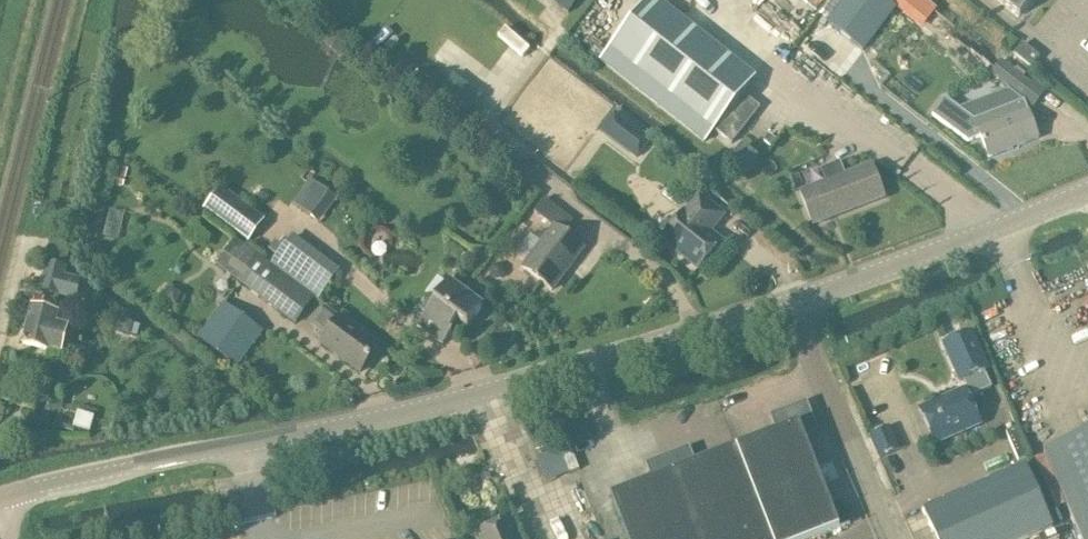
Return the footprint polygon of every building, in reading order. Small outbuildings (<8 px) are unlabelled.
[(576,0),(552,0),(567,12),(576,0)] [(714,132),(715,131),(731,144),(760,108),(743,95),(756,77),(658,0),(647,0),(600,61),(704,143),(713,132),(714,132)] [(826,0),(809,0),(816,8),(826,0)] [(896,8),(887,0),(844,0),(826,23),(863,51),(896,8)] [(896,8),(922,28),(936,12),(937,10),(924,0),(887,0),(896,8)] [(1020,16),(1033,0),(1000,0),(1020,16)] [(508,26),(499,36),(523,59),(532,49),(508,26)] [(325,40),(322,43),(340,57),(342,55),(351,42),(333,29),(325,40)] [(1022,44),(1021,45),(1014,54),(1031,68),(1039,58),(1022,44)] [(1019,98),(1030,84),(1002,62),(991,76),(1019,98)] [(406,66),(401,73),(410,79),(415,73),(406,66)] [(1038,139),(1027,109),(1024,102),(974,121),(944,99),(932,116),(967,143),(981,138),(989,158),(1038,139)] [(601,131),(637,159),(651,141),(616,112),(601,131)] [(768,136),(763,142),(770,147),(775,141),(768,136)] [(729,164),(744,176),(758,158),(743,146),(729,164)] [(119,165),(113,184),(123,187),(128,168),(119,165)] [(872,165),(845,176),(800,193),(813,226),(884,198),(872,165)] [(319,223),(337,199),(311,180),(293,204),(319,223)] [(264,221),(221,189),(205,211),(248,242),(264,221)] [(698,197),(684,213),(662,240),(698,270),(720,242),(710,234),(723,217),(698,197)] [(553,228),(523,268),(552,291),(584,249),(564,234),(573,222),(544,200),(537,209),(534,212),(554,227),(553,228)] [(276,241),(269,250),(277,256),(271,265),(316,298),(315,299),(318,301),(319,299),(340,271),(293,235),(284,247),(276,241)] [(316,298),(271,265),(270,267),(234,240),(215,265),(295,325),(315,299),(316,298)] [(45,263),(38,291),(75,300),(80,281),(63,276),(65,268),(45,263)] [(494,265),(490,270),(491,276),(495,280),(502,279),(506,274),(505,268),(500,264),(494,265)] [(420,310),(426,314),(417,326),(443,345),(452,332),(450,330),(457,321),(468,330),(483,308),(449,283),(434,302),(429,298),(420,310)] [(69,327),(55,323),(57,315),(41,311),(44,299),(35,297),(32,309),(23,345),(47,351),(62,354),(69,327)] [(263,332),(224,303),(198,339),(237,367),(263,332)] [(310,329),(324,339),(321,343),(361,372),(378,349),(338,320),(340,318),(326,309),(310,329)] [(960,382),(963,380),(984,372),(988,370),(971,333),(943,345),(960,382)] [(991,388),(984,372),(963,380),(967,389),(920,409),(935,444),(980,424),(969,397),(991,388)] [(627,538),(812,538),(839,528),(804,437),(818,432),(806,402),(770,416),(776,432),(695,464),(689,447),(646,464),(652,480),(611,497),(627,538)] [(889,427),(869,435),(868,436),(878,460),(900,450),(889,427)] [(1020,428),(1010,432),(1018,457),(1029,453),(1020,428)] [(1044,453),(1081,538),(1087,538),(1087,433),(1069,442),(1044,453)] [(923,512),(935,538),(1026,538),(1052,527),(1025,466),(923,512)] [(510,521),(474,536),(476,538),(518,538),(510,521)]
